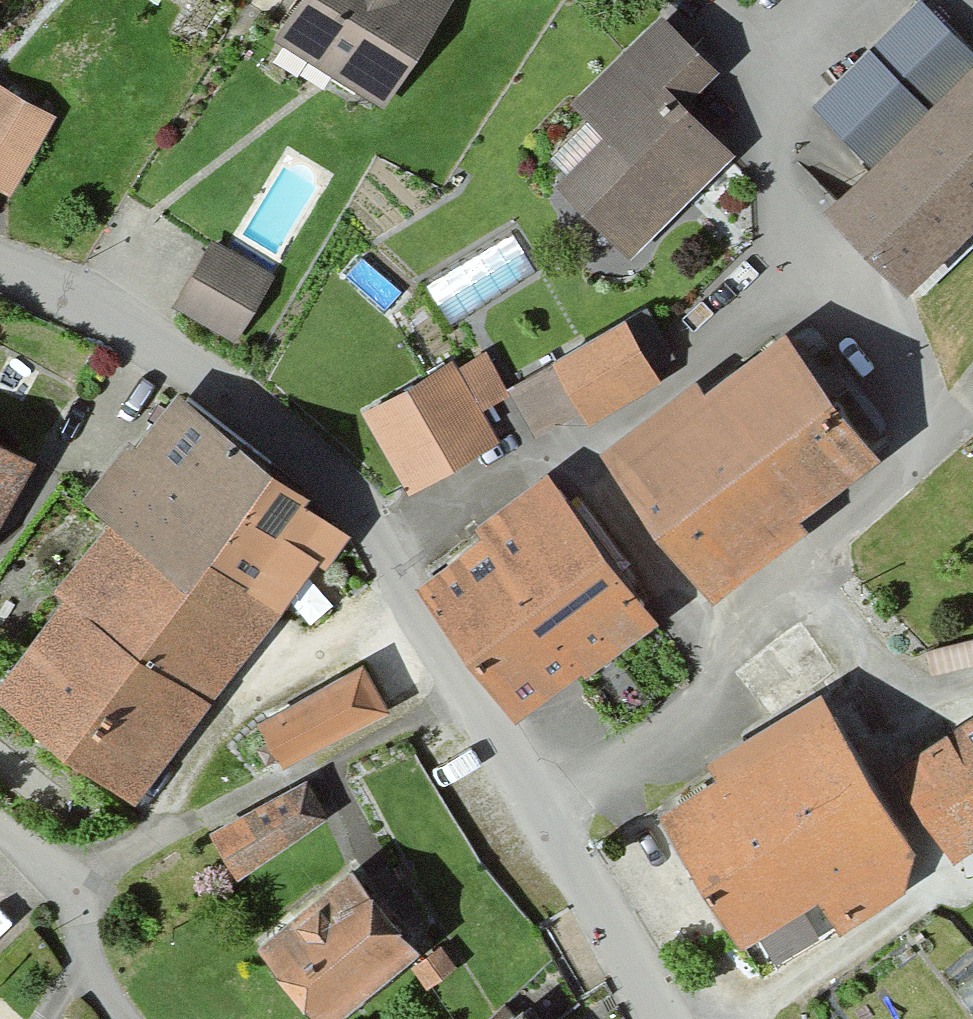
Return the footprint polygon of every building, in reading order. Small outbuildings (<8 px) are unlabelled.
[(294,41),(382,99),(448,1),(447,0),(321,0),(294,41)] [(869,165),(972,63),(972,51),(922,0),(920,0),(811,106),(869,165)] [(723,74),(660,11),(568,103),(605,140),(559,186),(630,258),(733,156),(687,110),(723,74)] [(823,212),(907,297),(972,233),(972,63),(869,165),(823,212)] [(4,196),(54,118),(0,84),(0,193),(4,196)] [(281,275),(216,237),(174,306),(237,341),(281,275)] [(457,310),(490,284),(465,253),(432,278),(457,310)] [(515,386),(540,429),(668,355),(643,312),(515,386)] [(508,379),(481,334),(450,353),(477,398),(508,379)] [(884,461),(791,334),(705,397),(698,387),(604,456),(712,603),(808,533),(800,523),(884,461)] [(446,344),(368,389),(407,466),(487,420),(477,398),(450,353),(446,344)] [(98,505),(128,528),(0,690),(0,696),(119,790),(300,561),(308,568),(343,524),(183,398),(98,505)] [(34,464),(0,445),(0,523),(34,464)] [(648,611),(552,483),(423,581),(519,708),(648,611)] [(359,665),(260,720),(281,759),(380,705),(359,665)] [(945,824),(972,809),(972,693),(897,733),(945,824)] [(824,698),(655,799),(731,926),(900,826),(824,698)] [(221,828),(236,852),(311,808),(296,783),(221,828)] [(412,934),(378,894),(297,952),(334,999),(412,934)] [(432,940),(412,954),(423,969),(443,955),(432,940)] [(519,1001),(496,1018),(533,1018),(519,1001)]
